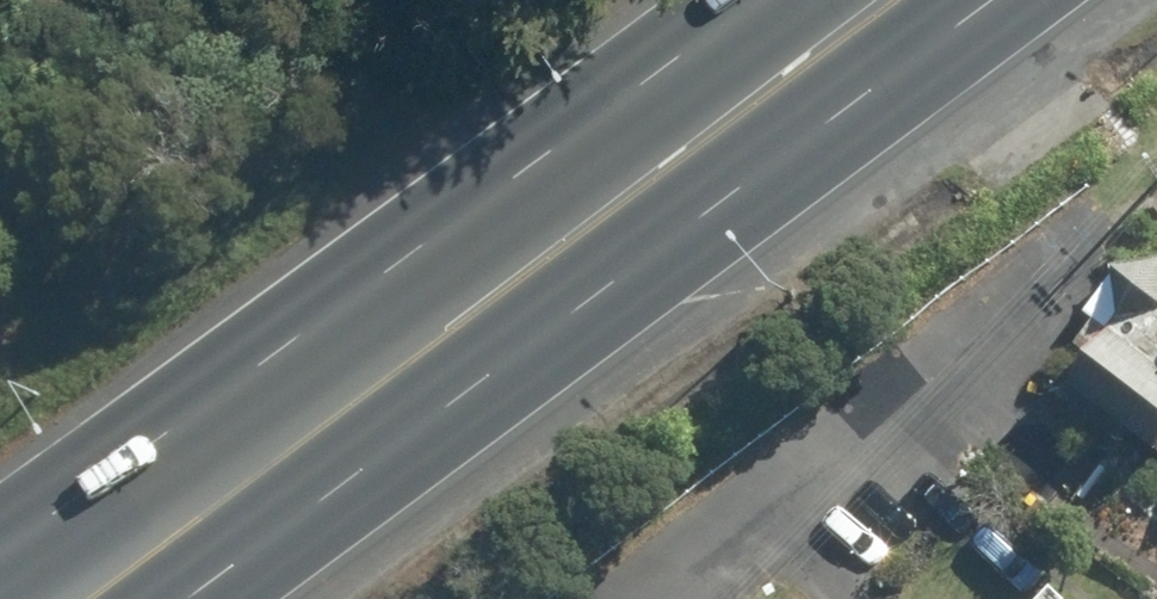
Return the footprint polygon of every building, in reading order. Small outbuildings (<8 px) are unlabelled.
[(1111,288),(1076,333),(1094,348),(1055,400),(1108,442),(1120,426),(1156,455),(1156,261),(1108,267),(1111,288)]
